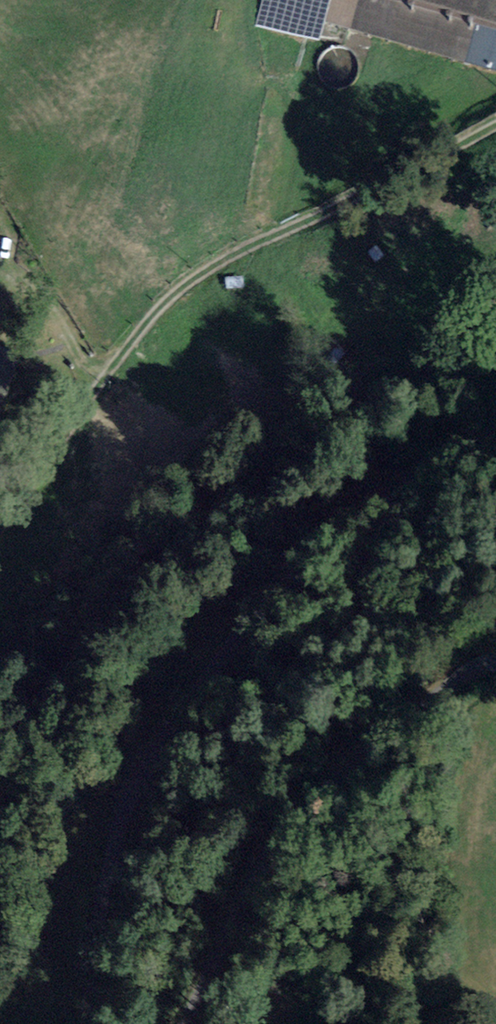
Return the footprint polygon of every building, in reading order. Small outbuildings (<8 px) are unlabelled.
[(332,22),(444,50),(452,20),(495,31),(495,0),(337,0),(332,22)] [(17,357),(0,351),(0,407),(17,357)]
